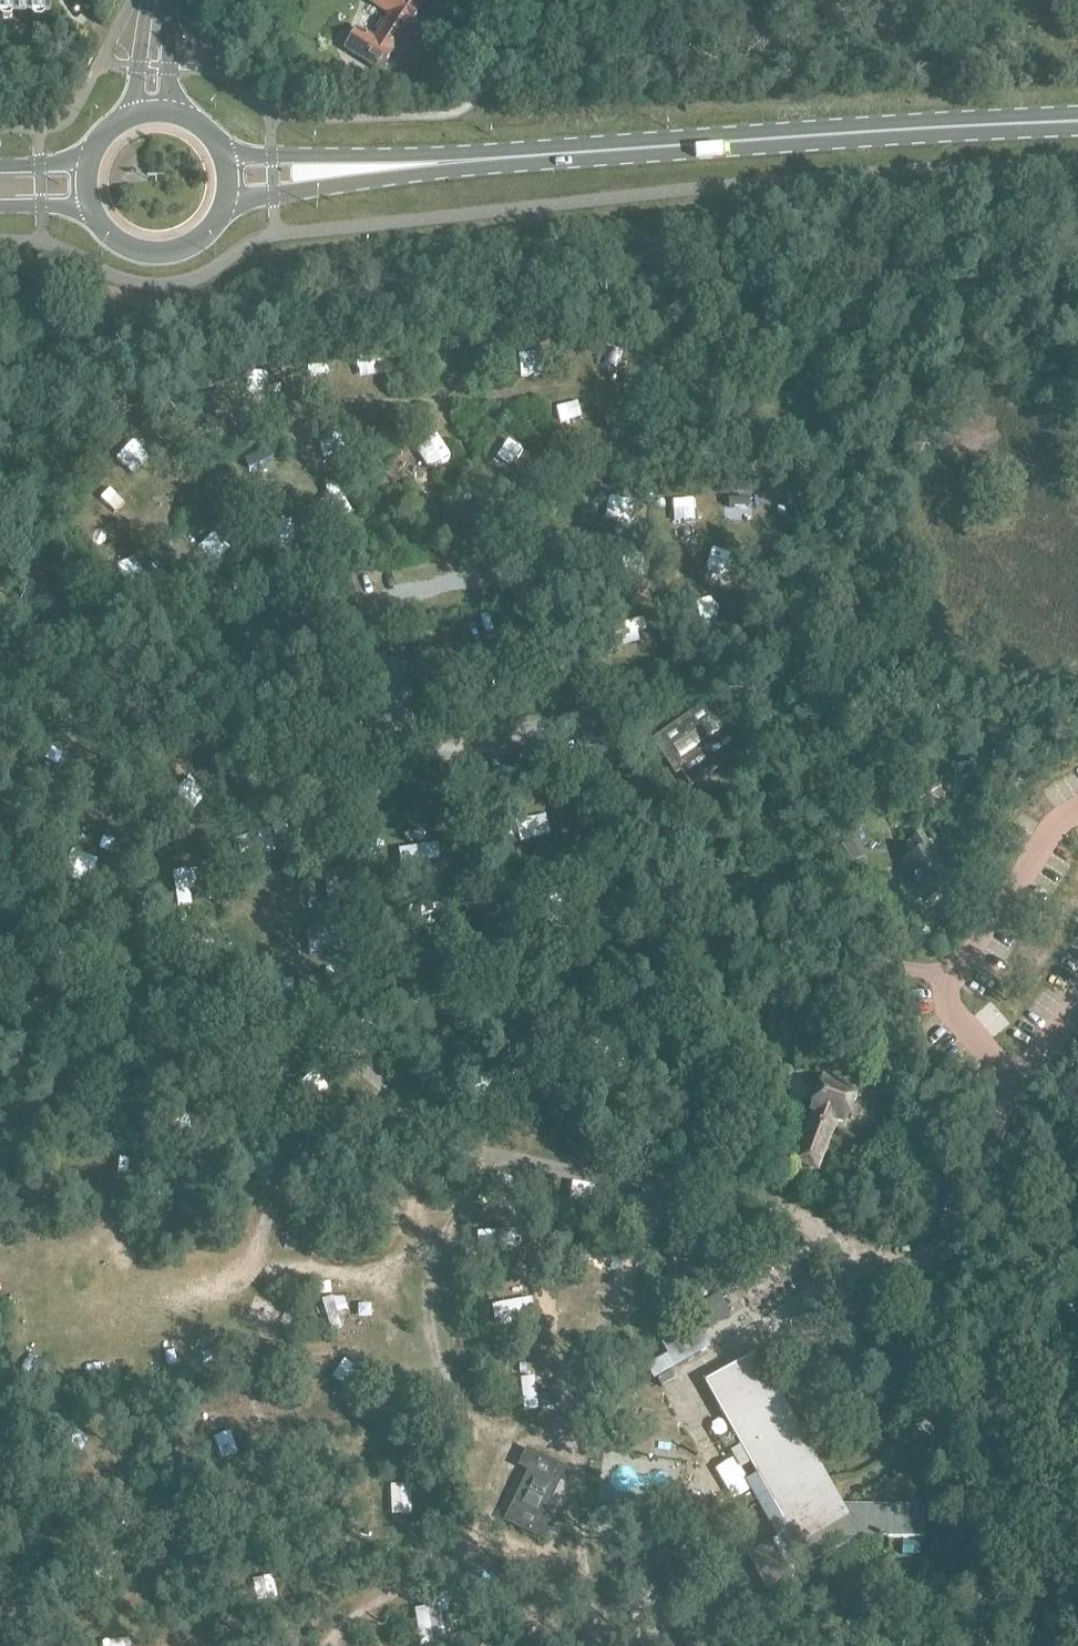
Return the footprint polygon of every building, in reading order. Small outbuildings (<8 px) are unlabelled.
[(1,21),(8,20),(11,17),(11,15),(30,14),(31,17),(34,20),(41,20),(44,17),(44,15),(49,14),(49,0),(0,0),(0,20),(1,21)] [(462,0),(439,0),(377,0),(374,5),(391,16),(375,42),(358,31),(346,49),(382,72),(394,53),(402,59),(411,44),(403,39),(423,7),(445,20),(458,3),(460,4),(462,0)] [(10,378),(9,370),(1,371),(2,379),(10,378)] [(713,697),(651,741),(677,778),(681,775),(692,789),(745,752),(734,736),(738,733),(713,697)] [(908,781),(918,798),(935,788),(925,771),(908,781)] [(943,788),(920,802),(926,813),(950,799),(943,788)] [(922,836),(911,843),(918,854),(903,863),(926,901),(952,885),(922,836)] [(867,865),(853,839),(830,852),(845,878),(867,865)] [(856,1095),(844,1091),(847,1083),(825,1076),(811,1117),(814,1118),(799,1160),(818,1167),(836,1117),(847,1122),(856,1095)] [(721,1294),(697,1307),(710,1329),(734,1315),(721,1294)] [(648,1366),(656,1380),(713,1347),(693,1314),(658,1335),(669,1354),(648,1366)] [(851,1518),(843,1503),(777,1389),(784,1386),(763,1350),(708,1382),(745,1447),(755,1465),(760,1475),(750,1480),(782,1537),(749,1556),(766,1588),(813,1562),(803,1545),(851,1518)] [(332,1372),(346,1384),(360,1369),(346,1357),(332,1372)] [(528,1475),(504,1524),(544,1542),(552,1524),(542,1519),(567,1470),(530,1452),(521,1469),(528,1475)] [(925,1505),(843,1503),(851,1518),(803,1545),(813,1562),(863,1535),(924,1536),(925,1505)]
